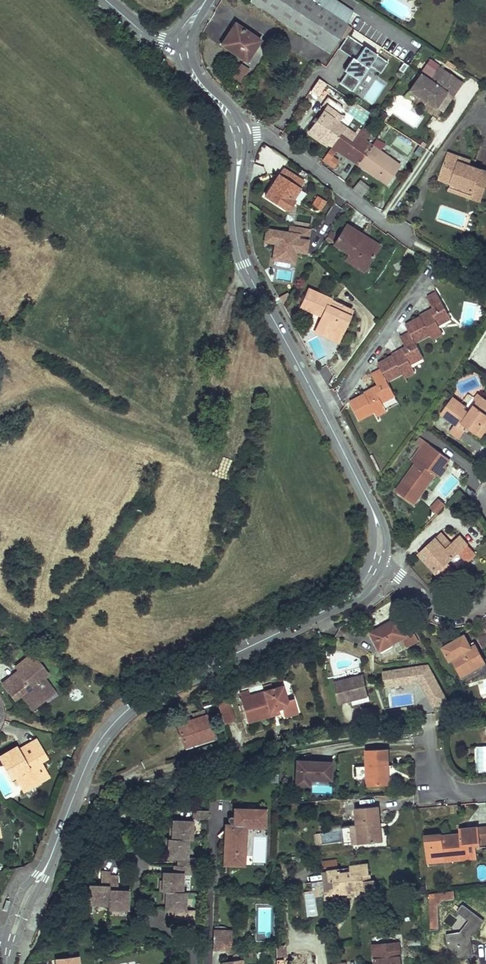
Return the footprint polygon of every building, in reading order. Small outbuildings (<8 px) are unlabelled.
[(335,0),(251,0),(249,3),(326,53),(353,12),(335,0)] [(223,45),(247,61),(260,41),(235,24),(227,36),(228,37),(223,45)] [(340,83),(354,93),(371,68),(380,75),(388,63),(348,37),(340,48),(339,50),(353,60),(344,74),(345,75),(340,83)] [(241,64),(233,76),(241,81),(249,69),(241,64)] [(430,81),(435,85),(444,71),(439,67),(430,81)] [(409,91),(435,110),(447,94),(453,98),(463,84),(444,71),(435,85),(430,81),(421,75),(409,91)] [(326,83),(319,78),(311,90),(318,95),(326,83)] [(338,114),(326,106),(309,130),(332,146),(340,135),(352,143),(357,136),(339,123),(341,120),(336,117),(338,114)] [(332,146),(323,159),(329,163),(332,158),(338,150),(358,164),(371,145),(366,141),(371,134),(363,129),(357,136),(352,143),(340,135),(332,146)] [(371,145),(358,164),(370,171),(387,183),(400,165),(380,151),(371,145)] [(449,152),(441,175),(453,179),(451,184),(474,192),(482,169),(470,165),(472,160),(449,152)] [(329,163),(328,163),(334,167),(338,162),(332,158),(329,163)] [(308,175),(287,161),(283,168),(304,182),(308,175)] [(283,168),(265,196),(286,209),(290,203),(295,195),(304,182),(283,168)] [(449,191),(482,203),(485,191),(485,171),(482,169),(474,192),(451,184),(449,191)] [(441,175),(439,180),(451,184),(453,179),(441,175)] [(359,188),(356,192),(361,195),(370,186),(364,181),(359,188)] [(295,195),(290,203),(296,207),(301,200),(295,195)] [(317,196),(312,205),(321,210),(326,201),(317,196)] [(346,224),(334,244),(349,254),(367,266),(380,246),(371,240),(368,243),(361,238),(363,235),(346,224)] [(310,229),(289,226),(288,233),(266,230),(264,243),(274,245),(271,263),(294,266),(296,254),(306,255),(310,229)] [(363,235),(361,238),(368,243),(371,240),(363,235)] [(349,254),(345,261),(362,272),(367,266),(349,254)] [(330,299),(309,289),(301,307),(313,313),(319,310),(321,316),(316,328),(334,336),(343,316),(348,318),(352,310),(343,306),(341,312),(327,305),(329,300),(330,299)] [(436,293),(428,298),(434,309),(443,304),(436,293)] [(343,306),(329,300),(327,305),(341,312),(343,306)] [(410,332),(416,342),(430,334),(433,338),(443,333),(439,326),(436,320),(448,313),(443,304),(434,309),(426,313),(429,316),(422,320),(421,318),(407,326),(410,332)] [(448,313),(436,320),(439,326),(452,319),(448,313)] [(334,336),(316,328),(315,332),(338,341),(348,318),(343,316),(334,336)] [(410,332),(401,336),(407,347),(416,342),(410,332)] [(421,352),(416,342),(407,347),(398,352),(400,355),(395,358),(394,356),(379,364),(382,371),(387,381),(388,382),(403,373),(405,378),(416,372),(411,364),(408,359),(421,352)] [(322,345),(314,352),(321,360),(329,352),(322,345)] [(421,352),(408,359),(411,364),(424,358),(421,352)] [(382,371),(373,376),(378,386),(387,381),(382,371)] [(365,395),(350,403),(360,420),(375,411),(377,415),(387,409),(383,404),(380,398),(392,391),(388,382),(387,381),(378,386),(370,391),(372,394),(367,397),(365,395)] [(392,391),(380,398),(383,404),(396,397),(392,391)] [(453,397),(442,413),(456,424),(460,427),(462,423),(469,429),(479,436),(485,428),(485,414),(484,412),(485,409),(485,399),(479,395),(476,399),(479,401),(470,413),(465,409),(466,407),(453,397)] [(460,427),(456,424),(451,431),(461,438),(467,430),(468,431),(469,429),(462,423),(460,427)] [(420,448),(411,461),(415,464),(429,444),(421,438),(415,445),(420,448)] [(429,444),(415,464),(418,466),(428,452),(446,465),(450,459),(429,444)] [(406,482),(399,492),(414,504),(427,487),(424,486),(433,473),(436,475),(441,479),(449,467),(446,465),(428,452),(418,466),(415,464),(403,480),(406,482)] [(433,473),(424,486),(427,487),(436,475),(433,473)] [(403,480),(396,490),(399,492),(406,482),(403,480)] [(464,486),(459,493),(471,500),(475,494),(464,486)] [(439,500),(431,508),(437,513),(445,505),(439,500)] [(442,533),(436,538),(443,545),(448,540),(442,533)] [(436,538),(419,554),(444,581),(455,571),(448,564),(451,562),(454,565),(457,562),(454,559),(460,553),(468,545),(460,536),(452,544),(448,540),(443,545),(436,538)] [(468,545),(460,553),(466,560),(475,553),(468,545)] [(383,628),(372,634),(381,651),(404,638),(407,636),(398,618),(382,627),(383,628)] [(381,625),(370,630),(372,634),(383,628),(382,627),(381,625)] [(407,636),(404,638),(408,647),(419,641),(414,632),(407,636)] [(469,644),(464,636),(444,648),(451,660),(454,659),(461,671),(469,666),(471,670),(485,662),(477,646),(472,648),(469,644)] [(478,639),(469,644),(472,648),(477,646),(480,643),(478,639)] [(17,676),(5,685),(15,698),(21,693),(30,705),(42,696),(46,701),(57,693),(46,679),(50,677),(35,656),(17,668),(21,673),(25,678),(21,681),(17,676)] [(461,671),(465,679),(485,668),(485,662),(471,670),(469,666),(461,671)] [(428,665),(384,670),(386,684),(420,680),(435,706),(452,703),(428,665)] [(364,676),(335,683),(340,704),(369,697),(364,676)] [(293,696),(287,698),(283,683),(273,686),(278,706),(282,705),(285,715),(292,713),(298,711),(293,696)] [(273,686),(272,684),(263,687),(264,692),(250,696),(242,698),(240,698),(247,723),(262,718),(261,714),(279,709),(278,706),(273,686)] [(42,696),(30,705),(34,710),(46,701),(42,696)] [(225,723),(235,719),(229,701),(218,704),(225,723)] [(193,719),(178,724),(184,746),(213,737),(204,708),(191,712),(193,719)] [(261,714),(262,718),(280,713),(279,709),(261,714)] [(35,736),(28,740),(40,758),(46,754),(35,736)] [(14,745),(0,754),(0,757),(12,776),(16,773),(26,789),(37,781),(33,776),(46,768),(40,758),(28,740),(21,745),(25,752),(20,754),(16,748),(14,745)] [(21,745),(16,748),(20,754),(25,752),(21,745)] [(369,786),(385,786),(385,766),(388,766),(388,749),(367,750),(369,786)] [(332,763),(298,762),(298,779),(310,779),(332,780),(332,763)] [(46,768),(33,776),(37,781),(50,773),(46,768)] [(379,806),(356,808),(359,844),(378,843),(376,824),(380,824),(379,806)] [(264,827),(264,810),(248,810),(248,813),(237,813),(231,818),(230,817),(228,817),(226,818),(226,821),(227,822),(231,827),(225,833),(225,863),(227,863),(227,866),(239,866),(239,855),(243,855),(244,841),(239,836),(239,827),(264,827)] [(192,819),(207,820),(207,811),(192,811),(192,819)] [(178,919),(194,920),(194,911),(184,910),(185,893),(181,893),(182,875),(191,875),(192,867),(195,867),(196,859),(186,858),(187,841),(191,841),(192,822),(173,821),(172,839),(168,839),(167,858),(177,858),(180,858),(180,866),(177,866),(177,875),(174,875),(164,874),(163,893),(167,893),(167,904),(166,911),(175,912),(178,912),(178,919)] [(485,846),(485,828),(460,831),(460,835),(461,839),(443,841),(442,837),(442,835),(425,837),(428,860),(452,857),(452,861),(477,858),(476,847),(485,846)] [(336,860),(321,861),(323,872),(337,870),(336,860)] [(366,890),(376,888),(375,880),(371,880),(368,864),(350,866),(350,869),(337,870),(323,872),(324,883),(329,882),(331,895),(346,893),(353,892),(353,889),(356,889),(357,895),(366,893),(366,890)] [(109,910),(128,911),(129,892),(118,892),(119,878),(111,877),(111,873),(102,873),(101,887),(91,887),(90,905),(109,906),(109,910)] [(353,892),(346,893),(347,897),(357,896),(357,895),(356,889),(353,889),(353,892)] [(428,894),(430,930),(439,929),(438,908),(443,901),(455,899),(454,891),(428,894)] [(471,938),(483,921),(464,905),(459,911),(471,921),(461,933),(447,935),(448,944),(457,943),(459,955),(473,953),(471,938)] [(213,930),(212,950),(227,951),(228,931),(213,930)] [(376,963),(402,963),(399,943),(374,946),(376,963)] [(448,944),(459,958),(459,955),(457,943),(448,944)] [(276,946),(276,959),(288,958),(286,944),(276,946)]
